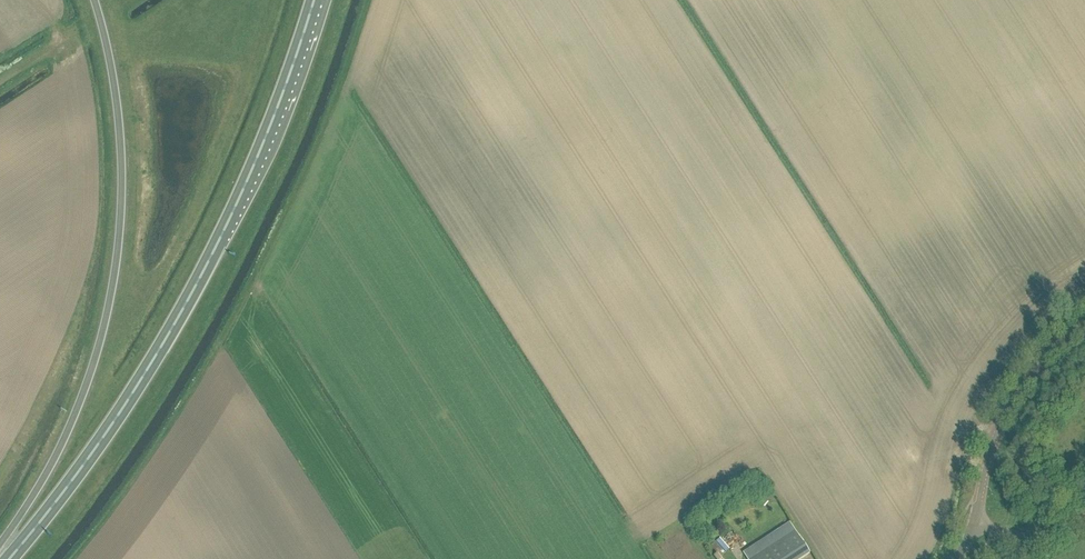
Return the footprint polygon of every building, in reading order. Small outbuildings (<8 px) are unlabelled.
[(809,555),(789,524),(742,555),(745,558),(803,558),(809,555)]
